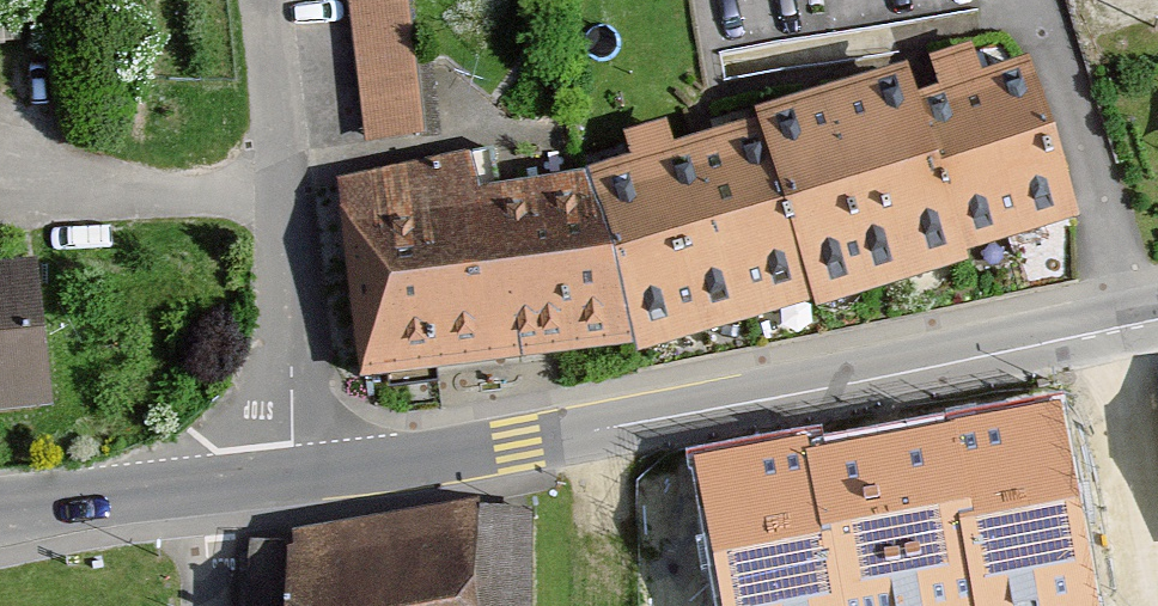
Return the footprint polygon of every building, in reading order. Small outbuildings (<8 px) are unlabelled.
[(365,151),(435,142),(416,0),(345,0),(365,151)] [(1073,224),(1014,68),(610,179),(637,358),(1073,224)] [(637,358),(610,179),(488,197),(482,161),(334,183),(367,399),(637,358)] [(936,425),(974,605),(1100,605),(1057,399),(936,425)] [(804,449),(833,605),(974,605),(936,425),(804,449)] [(721,605),(833,605),(804,449),(801,433),(694,452),(721,605)] [(283,541),(287,605),(499,605),(493,525),(283,541)]
